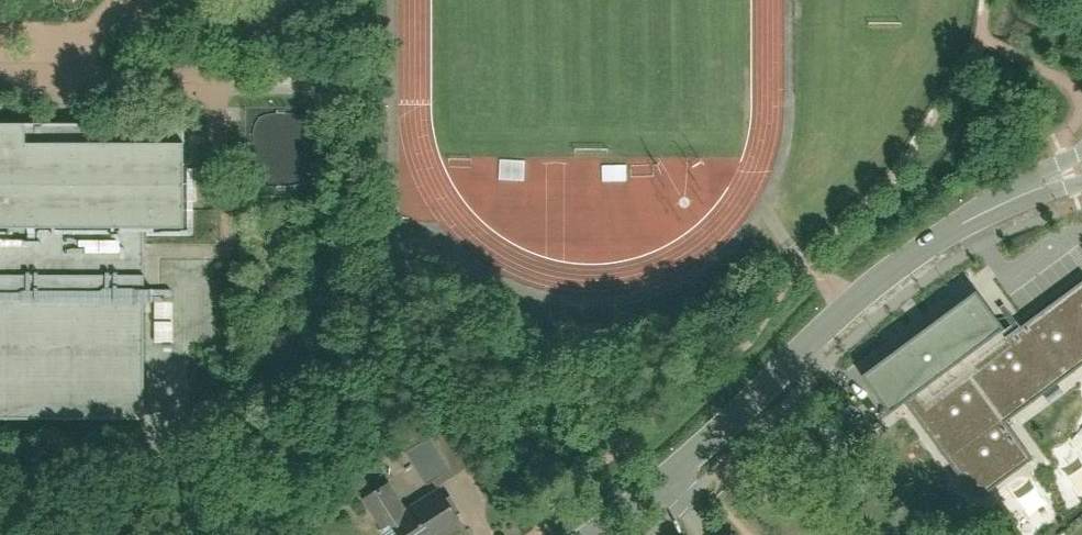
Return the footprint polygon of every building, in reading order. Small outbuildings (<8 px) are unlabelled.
[(143,416),(142,226),(179,226),(179,143),(22,143),(22,128),(0,128),(0,416),(143,416)] [(864,376),(893,415),(909,404),(977,498),(1032,458),(1006,423),(1081,367),(1081,280),(1008,334),(979,293),(864,376)] [(425,483),(450,469),(431,436),(407,451),(425,483)] [(362,501),(380,532),(391,526),(396,534),(454,534),(465,529),(442,489),(408,509),(392,483),(362,501)]
